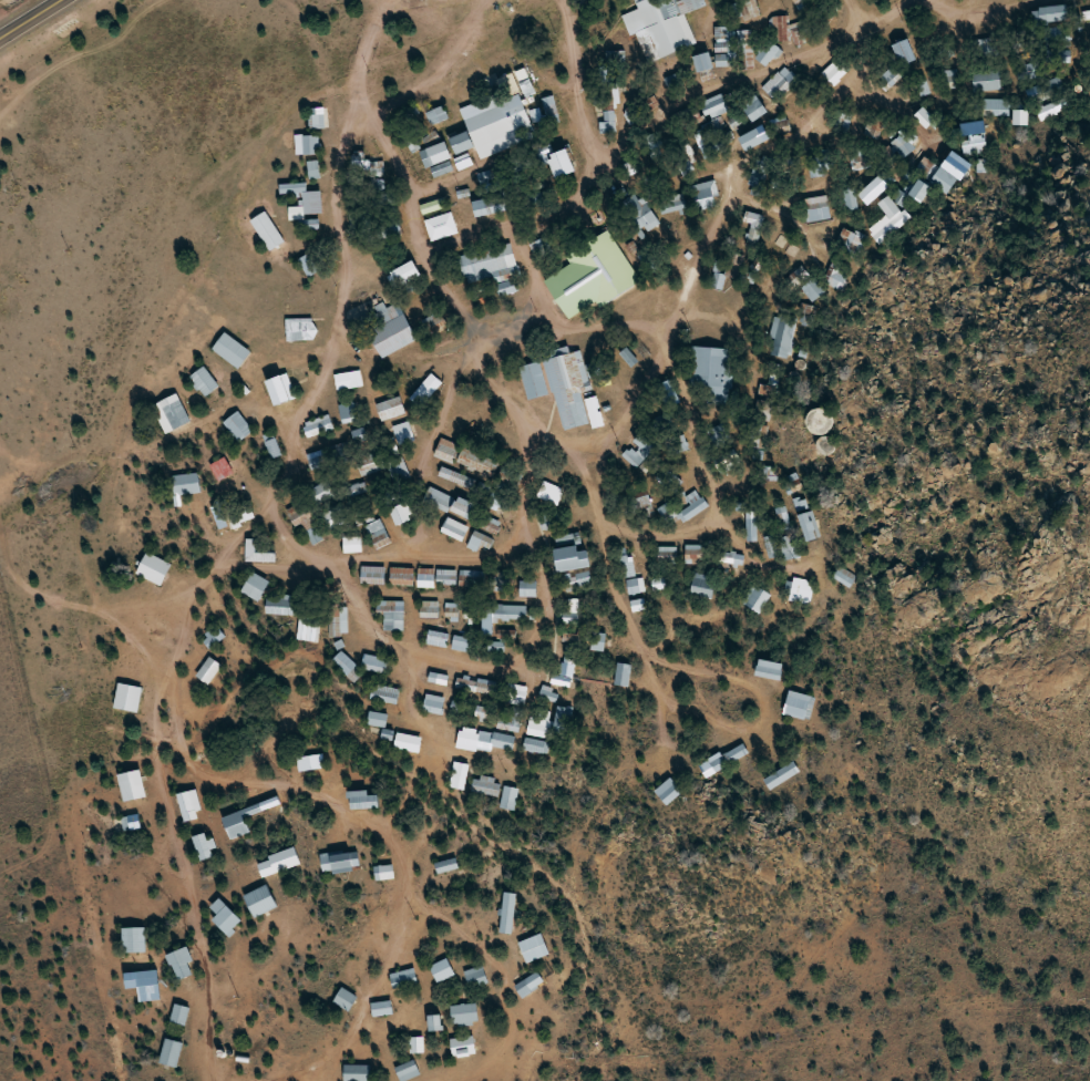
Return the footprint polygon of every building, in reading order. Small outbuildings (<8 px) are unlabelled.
[(706,5),(704,0),(635,0),(638,9),(622,14),(630,38),(646,33),(655,58),(696,44),(685,12),(706,5)] [(755,0),(740,0),(745,19),(759,15),(755,0)] [(809,0),(793,0),(801,10),(811,2),(809,0)] [(1032,8),(1033,24),(1069,21),(1067,5),(1032,8)] [(901,67),(916,62),(908,38),(893,43),(901,67)] [(780,50),(768,40),(754,56),(766,67),(780,50)] [(692,56),(697,73),(713,69),(708,52),(692,56)] [(783,67),(763,87),(775,98),(794,78),(783,67)] [(890,86),(901,78),(893,67),(881,75),(890,86)] [(972,90),(1000,90),(1000,71),(972,71),(972,90)] [(506,100),(462,117),(468,131),(449,138),(455,155),(475,147),(479,158),(521,142),(518,134),(533,128),(522,99),(536,94),(530,79),(516,84),(512,73),(497,79),(506,100)] [(930,92),(925,81),(916,85),(921,96),(930,92)] [(706,118),(728,112),(723,95),(701,101),(706,118)] [(543,99),(549,123),(559,120),(552,96),(543,99)] [(979,115),(1010,115),(1010,99),(979,99),(979,115)] [(426,113),(431,125),(448,118),(442,106),(426,113)] [(927,128),(935,119),(921,108),(914,117),(927,128)] [(609,111),(604,114),(607,121),(600,125),(603,134),(616,128),(609,111)] [(309,114),(309,128),(323,128),(323,114),(309,114)] [(848,128),(852,118),(840,114),(836,124),(848,128)] [(865,135),(876,138),(882,122),(871,118),(865,135)] [(960,123),(962,151),(985,150),(983,122),(960,123)] [(737,138),(744,151),(770,138),(764,125),(737,138)] [(889,147),(903,158),(918,140),(903,129),(889,147)] [(303,136),(303,155),(319,155),(319,136),(303,136)] [(425,149),(433,166),(451,157),(443,141),(425,149)] [(950,193),(969,160),(950,150),(940,167),(923,157),(917,168),(931,176),(928,180),(950,193)] [(371,165),(376,176),(385,172),(380,161),(371,165)] [(482,186),(494,180),(490,170),(477,176),(482,186)] [(907,193),(920,202),(930,188),(917,179),(907,193)] [(715,207),(713,196),(717,195),(714,181),(691,186),(696,211),(715,207)] [(289,207),(289,217),(322,216),(321,191),(306,191),(306,183),(279,184),(280,194),(303,194),(303,207),(289,207)] [(868,204),(879,193),(870,184),(859,196),(868,204)] [(849,210),(858,207),(852,189),(843,192),(849,210)] [(658,226),(640,191),(622,200),(640,235),(658,226)] [(664,213),(685,206),(681,193),(660,200),(664,213)] [(502,194),(471,201),(474,217),(506,210),(502,194)] [(907,214),(886,195),(877,205),(885,213),(868,231),(881,243),(907,214)] [(803,199),(806,223),(831,220),(828,196),(803,199)] [(419,205),(422,215),(445,208),(443,198),(419,205)] [(250,221),(270,252),(285,242),(265,211),(250,221)] [(459,232),(451,211),(423,221),(431,242),(459,232)] [(759,228),(762,216),(747,211),(743,223),(759,228)] [(316,220),(307,221),(309,229),(318,227),(316,220)] [(565,255),(570,265),(544,279),(567,322),(638,283),(609,230),(565,255)] [(859,248),(863,238),(844,230),(840,240),(859,248)] [(530,244),(536,260),(552,253),(546,237),(530,244)] [(518,273),(512,244),(458,255),(465,284),(518,273)] [(309,277),(318,271),(308,255),(298,260),(309,277)] [(389,272),(396,287),(420,276),(413,261),(389,272)] [(824,291),(802,270),(791,281),(813,302),(824,291)] [(497,287),(502,295),(514,289),(510,280),(497,287)] [(398,303),(386,308),(384,302),(375,306),(383,328),(370,333),(379,357),(414,343),(398,303)] [(766,352),(787,359),(797,323),(776,317),(766,352)] [(286,341),(315,341),(315,319),(286,319),(286,341)] [(212,349),(238,369),(251,353),(225,332),(212,349)] [(730,400),(733,349),(692,347),(689,397),(730,400)] [(587,425),(580,389),(589,387),(581,350),(545,358),(561,430),(587,425)] [(528,400),(549,394),(539,361),(518,367),(528,400)] [(189,379),(206,397),(219,384),(202,366),(189,379)] [(362,388),(361,372),(335,373),(336,389),(362,388)] [(441,382),(429,373),(411,399),(423,407),(441,382)] [(190,422),(177,394),(152,406),(165,434),(190,422)] [(376,403),(380,420),(404,415),(401,398),(376,403)] [(358,420),(356,402),(340,404),(341,422),(358,420)] [(814,407),(804,424),(822,435),(832,419),(814,407)] [(223,423),(239,442),(253,431),(238,411),(223,423)] [(334,429),(329,415),(302,424),(307,438),(334,429)] [(414,441),(410,422),(393,425),(397,445),(414,441)] [(351,432),(355,445),(367,441),(363,429),(351,432)] [(273,459),(282,454),(272,433),(263,438),(273,459)] [(433,455),(452,464),(460,447),(442,438),(433,455)] [(650,443),(641,438),(636,445),(645,450),(650,443)] [(498,463),(464,447),(458,461),(492,476),(498,463)] [(362,476),(378,470),(372,454),(356,460),(362,476)] [(309,457),(311,470),(326,468),(324,455),(309,457)] [(233,473),(224,458),(210,466),(219,482),(233,473)] [(411,476),(399,459),(387,467),(399,484),(411,476)] [(472,488),(475,479),(441,469),(438,477),(472,488)] [(173,496),(201,493),(199,473),(171,476),(173,496)] [(309,492),(317,505),(336,494),(328,480),(309,492)] [(557,505),(563,489),(543,481),(536,498),(557,505)] [(368,492),(364,482),(346,488),(351,499),(368,492)] [(427,500),(470,523),(477,509),(434,487),(427,500)] [(691,505),(677,515),(684,523),(707,506),(696,490),(685,497),(691,505)] [(501,495),(491,494),(490,506),(499,507),(501,495)] [(232,526),(253,521),(250,504),(228,509),(232,526)] [(314,546),(324,539),(302,505),(288,514),(296,526),(300,524),(314,546)] [(408,519),(401,506),(391,511),(398,524),(408,519)] [(357,513),(359,523),(371,521),(369,510),(357,513)] [(796,515),(804,542),(819,538),(811,511),(796,515)] [(336,528),(344,524),(339,513),(331,517),(336,528)] [(462,542),(468,527),(446,518),(440,533),(462,542)] [(377,550),(392,542),(384,528),(369,536),(377,550)] [(486,554),(493,540),(474,531),(467,544),(486,554)] [(343,553),(361,553),(361,537),(343,537),(343,553)] [(245,539),(245,562),(274,562),(274,551),(263,551),(263,539),(245,539)] [(577,552),(576,545),(552,549),(556,573),(589,567),(586,550),(577,552)] [(161,586),(171,565),(147,552),(136,574),(161,586)] [(742,563),(742,553),(723,553),(723,563),(742,563)] [(634,564),(625,564),(625,574),(634,574),(634,564)] [(850,588),(856,576),(838,566),(832,578),(850,588)] [(383,584),(383,567),(360,567),(360,584),(383,584)] [(412,568),(389,569),(390,586),(413,585),(412,568)] [(456,569),(417,569),(417,587),(434,587),(434,584),(456,584),(456,569)] [(460,587),(484,587),(484,571),(460,571),(460,587)] [(258,602),(269,581),(252,572),(240,592),(258,602)] [(689,595),(710,600),(715,578),(694,573),(689,595)] [(626,580),(628,594),(645,593),(643,578),(626,580)] [(808,605),(813,582),(792,578),(788,600),(808,605)] [(535,581),(519,582),(520,595),(536,595),(535,581)] [(770,600),(759,587),(743,600),(754,613),(770,600)] [(265,615),(297,615),(297,597),(265,597),(265,615)] [(403,631),(403,601),(377,601),(377,613),(384,613),(384,631),(403,631)] [(437,618),(438,601),(419,601),(419,618),(437,618)] [(457,621),(457,604),(445,604),(445,621),(457,621)] [(467,604),(467,617),(525,620),(525,606),(467,604)] [(347,608),(329,608),(329,635),(347,635),(347,608)] [(203,639),(214,647),(223,634),(213,627),(203,639)] [(425,643),(445,649),(449,635),(429,630),(425,643)] [(605,634),(591,633),(590,650),(603,651),(605,634)] [(450,649),(468,653),(471,639),(453,636),(450,649)] [(360,667),(384,674),(388,660),(364,654),(360,667)] [(195,676),(207,686),(222,667),(210,657),(195,676)] [(781,663),(756,661),(755,677),(780,679),(781,663)] [(631,665),(617,663),(614,684),(628,686),(631,665)] [(444,686),(447,679),(431,671),(428,679),(444,686)] [(505,699),(523,705),(528,688),(511,683),(505,699)] [(370,698),(395,705),(399,690),(373,684),(370,698)] [(538,694),(553,703),(558,694),(543,685),(538,694)] [(781,715),(809,721),(815,697),(787,691),(781,715)] [(422,711),(440,715),(444,698),(425,694),(422,711)] [(553,723),(530,716),(525,733),(559,742),(569,710),(558,706),(553,723)] [(366,725),(385,728),(387,715),(368,712),(366,725)] [(498,728),(518,731),(520,717),(500,714),(498,728)] [(454,748),(473,752),(478,731),(460,726),(454,748)] [(392,749),(418,754),(422,738),(396,732),(392,749)] [(513,736),(492,733),(490,747),(512,750),(513,736)] [(549,755),(551,743),(524,739),(522,751),(549,755)] [(462,791),(468,765),(454,762),(448,788),(462,791)] [(764,782),(771,791),(798,771),(791,762),(764,782)] [(124,803),(146,797),(140,770),(117,775),(124,803)] [(500,788),(479,774),(471,786),(491,801),(500,788)] [(666,806),(682,792),(669,778),(653,791),(666,806)] [(500,808),(514,811),(518,789),(504,786),(500,808)] [(176,795),(184,823),(203,818),(195,790),(176,795)] [(347,810),(378,810),(378,793),(347,793),(347,810)] [(261,812),(259,805),(220,819),(228,841),(249,834),(243,818),(261,812)] [(121,819),(124,832),(140,829),(137,816),(121,819)] [(211,859),(208,835),(194,837),(196,861),(211,859)] [(323,875),(360,867),(356,850),(319,858),(323,875)] [(458,869),(455,859),(434,865),(436,875),(458,869)] [(373,880),(392,880),(392,867),(373,867),(373,880)] [(276,907),(264,885),(241,898),(253,920),(276,907)] [(513,934),(514,894),(501,894),(500,933),(513,934)] [(215,915),(210,921),(227,937),(241,923),(217,900),(208,908),(215,915)] [(121,929),(121,953),(144,953),(144,929),(121,929)] [(549,955),(540,934),(517,943),(526,964),(549,955)] [(177,982),(195,972),(182,948),(164,957),(177,982)] [(437,984),(453,975),(445,959),(428,968),(437,984)] [(463,972),(468,989),(486,983),(481,966),(463,972)] [(393,991),(417,985),(412,969),(389,976),(393,991)] [(522,998),(544,984),(536,972),(514,987),(522,998)] [(355,998),(341,989),(332,1002),(346,1012),(355,998)] [(371,1018),(391,1016),(390,1002),(370,1004),(371,1018)] [(476,1005),(450,1006),(450,1025),(476,1025),(476,1005)] [(184,1027),(187,1008),(172,1006),(169,1024),(184,1027)] [(427,1017),(427,1032),(440,1032),(440,1017),(427,1017)] [(423,1038),(409,1038),(409,1054),(423,1054),(423,1038)] [(449,1039),(450,1058),(474,1057),(473,1038),(449,1039)] [(157,1064),(174,1070),(182,1045),(164,1039),(157,1064)] [(398,1080),(407,1080),(419,1076),(412,1060),(393,1069),(398,1080)] [(342,1066),(342,1080),(369,1080),(369,1066),(342,1066)]
